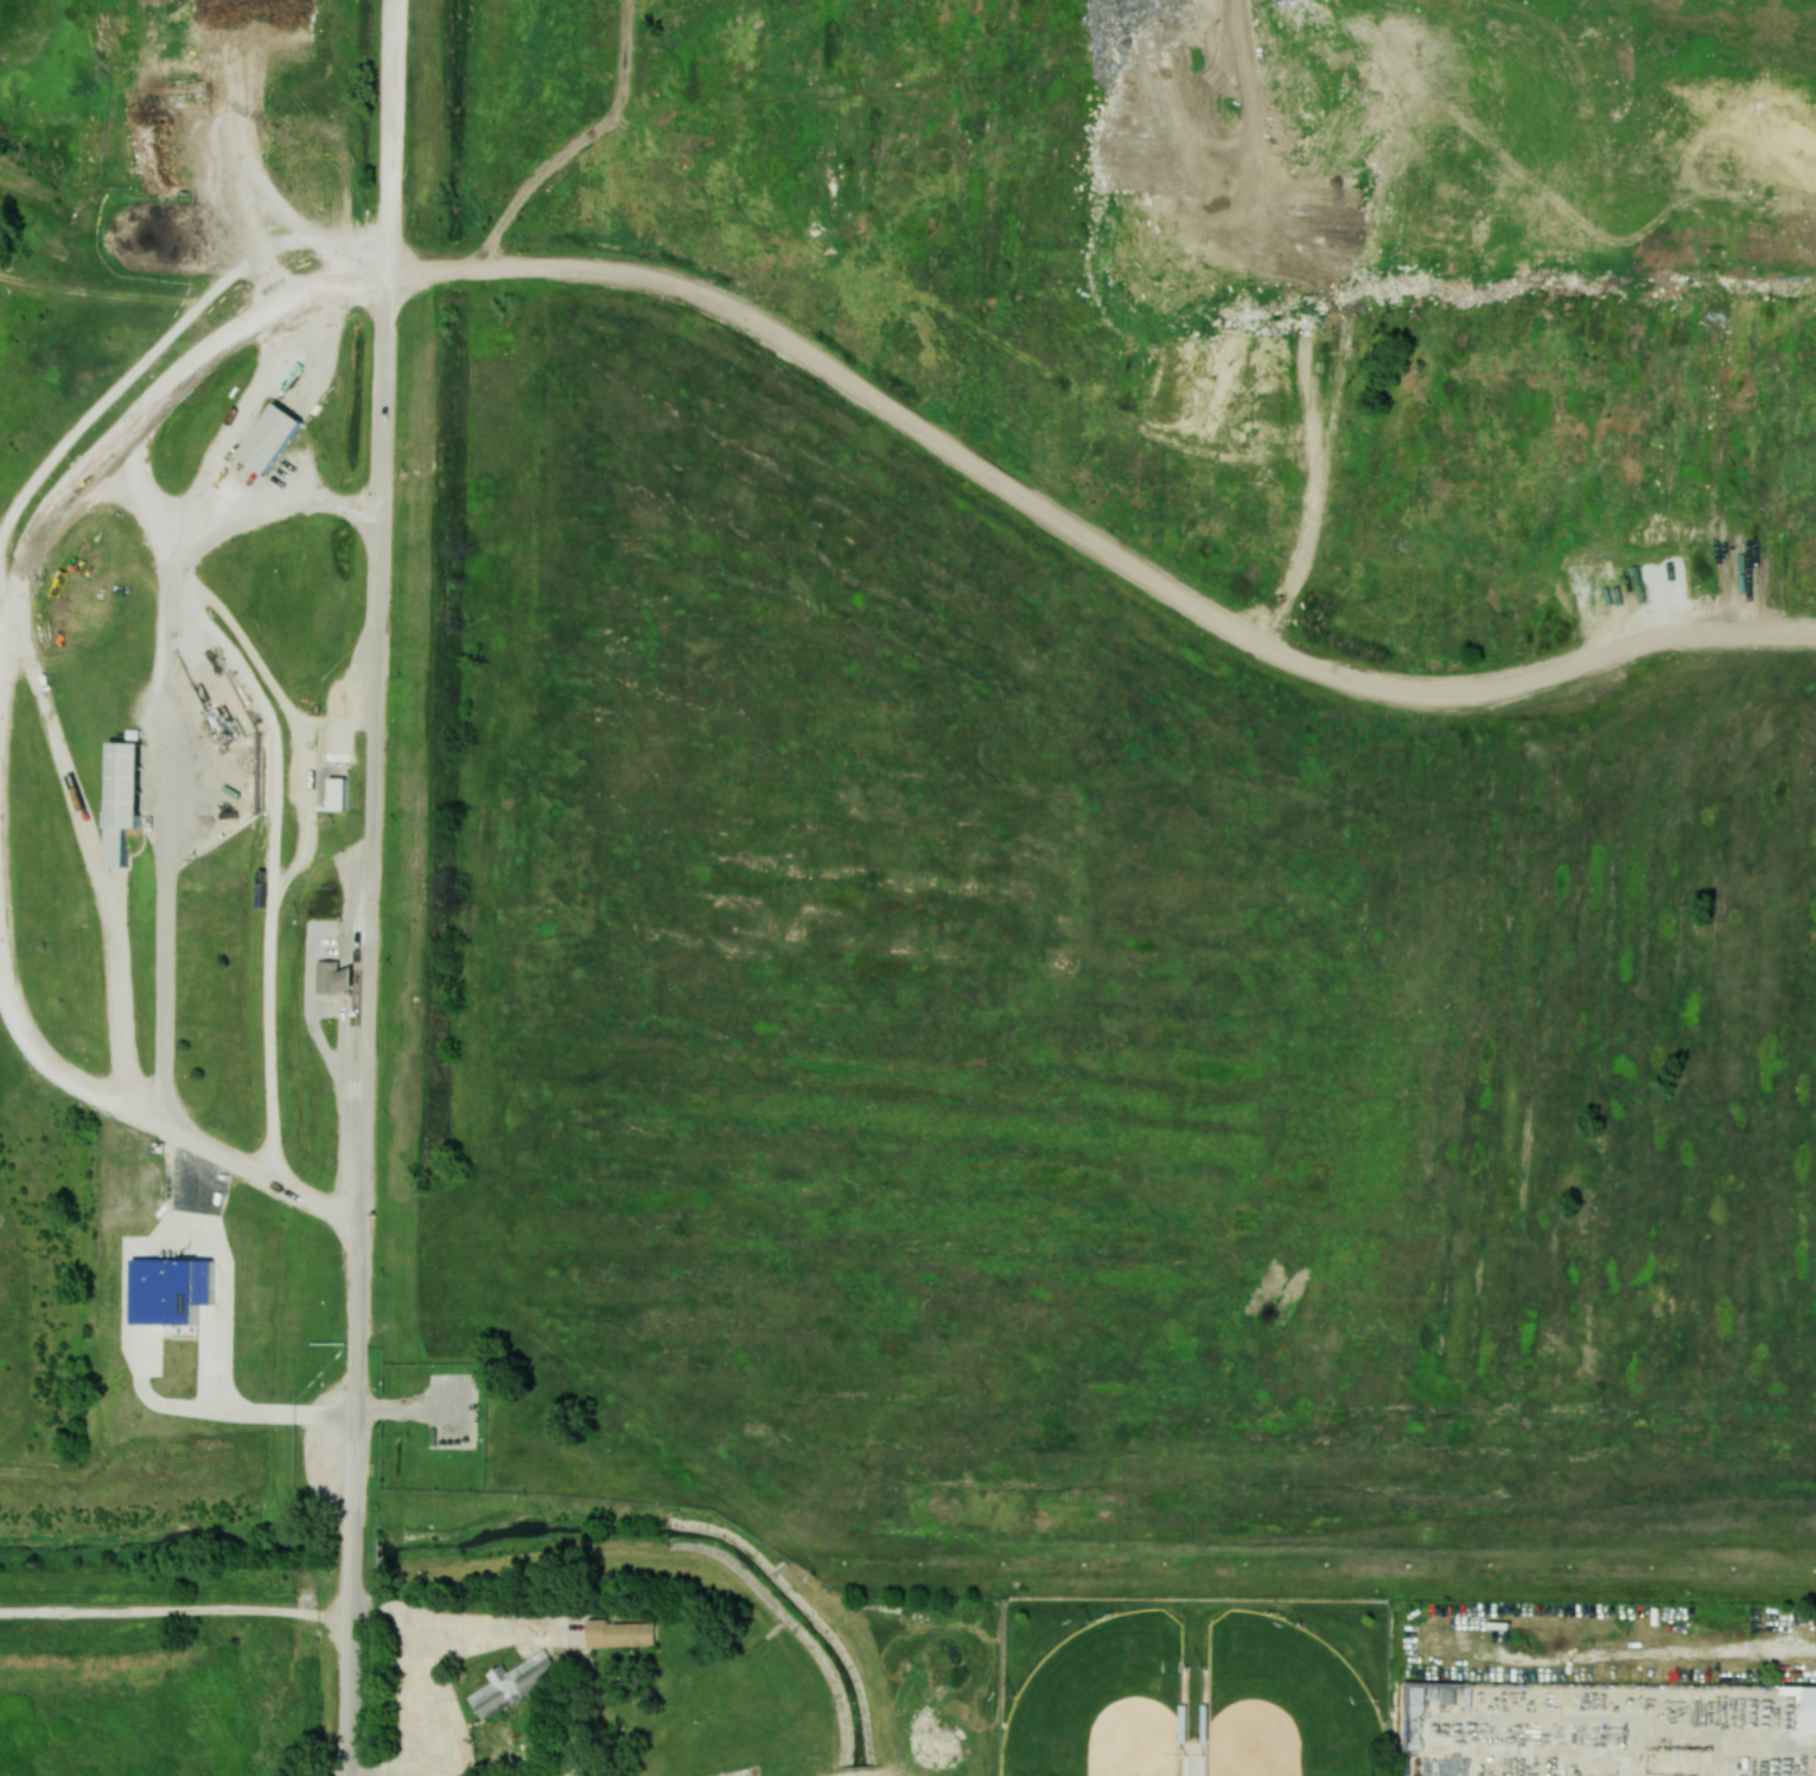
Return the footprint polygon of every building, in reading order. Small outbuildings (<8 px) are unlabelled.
[(240,457),(268,474),(303,420),(276,402),(240,457)] [(148,828),(150,741),(145,741),(145,730),(136,730),(136,742),(118,742),(116,827),(110,826),(108,867),(127,867),(128,827),(148,828)] [(331,811),(348,811),(348,778),(332,777),(331,811)] [(318,992),(354,993),(355,969),(340,968),(340,961),(318,961),(318,992)] [(214,1304),(215,1260),(134,1259),(133,1324),(197,1325),(198,1304),(214,1304)] [(589,1647),(657,1645),(657,1622),(608,1624),(608,1619),(588,1619),(589,1647)] [(507,1670),(503,1664),(486,1673),(492,1683),(468,1696),(481,1719),(560,1675),(546,1649),(507,1670)] [(1808,1687),(1808,1734),(1815,1734),(1815,1687),(1808,1687)]
